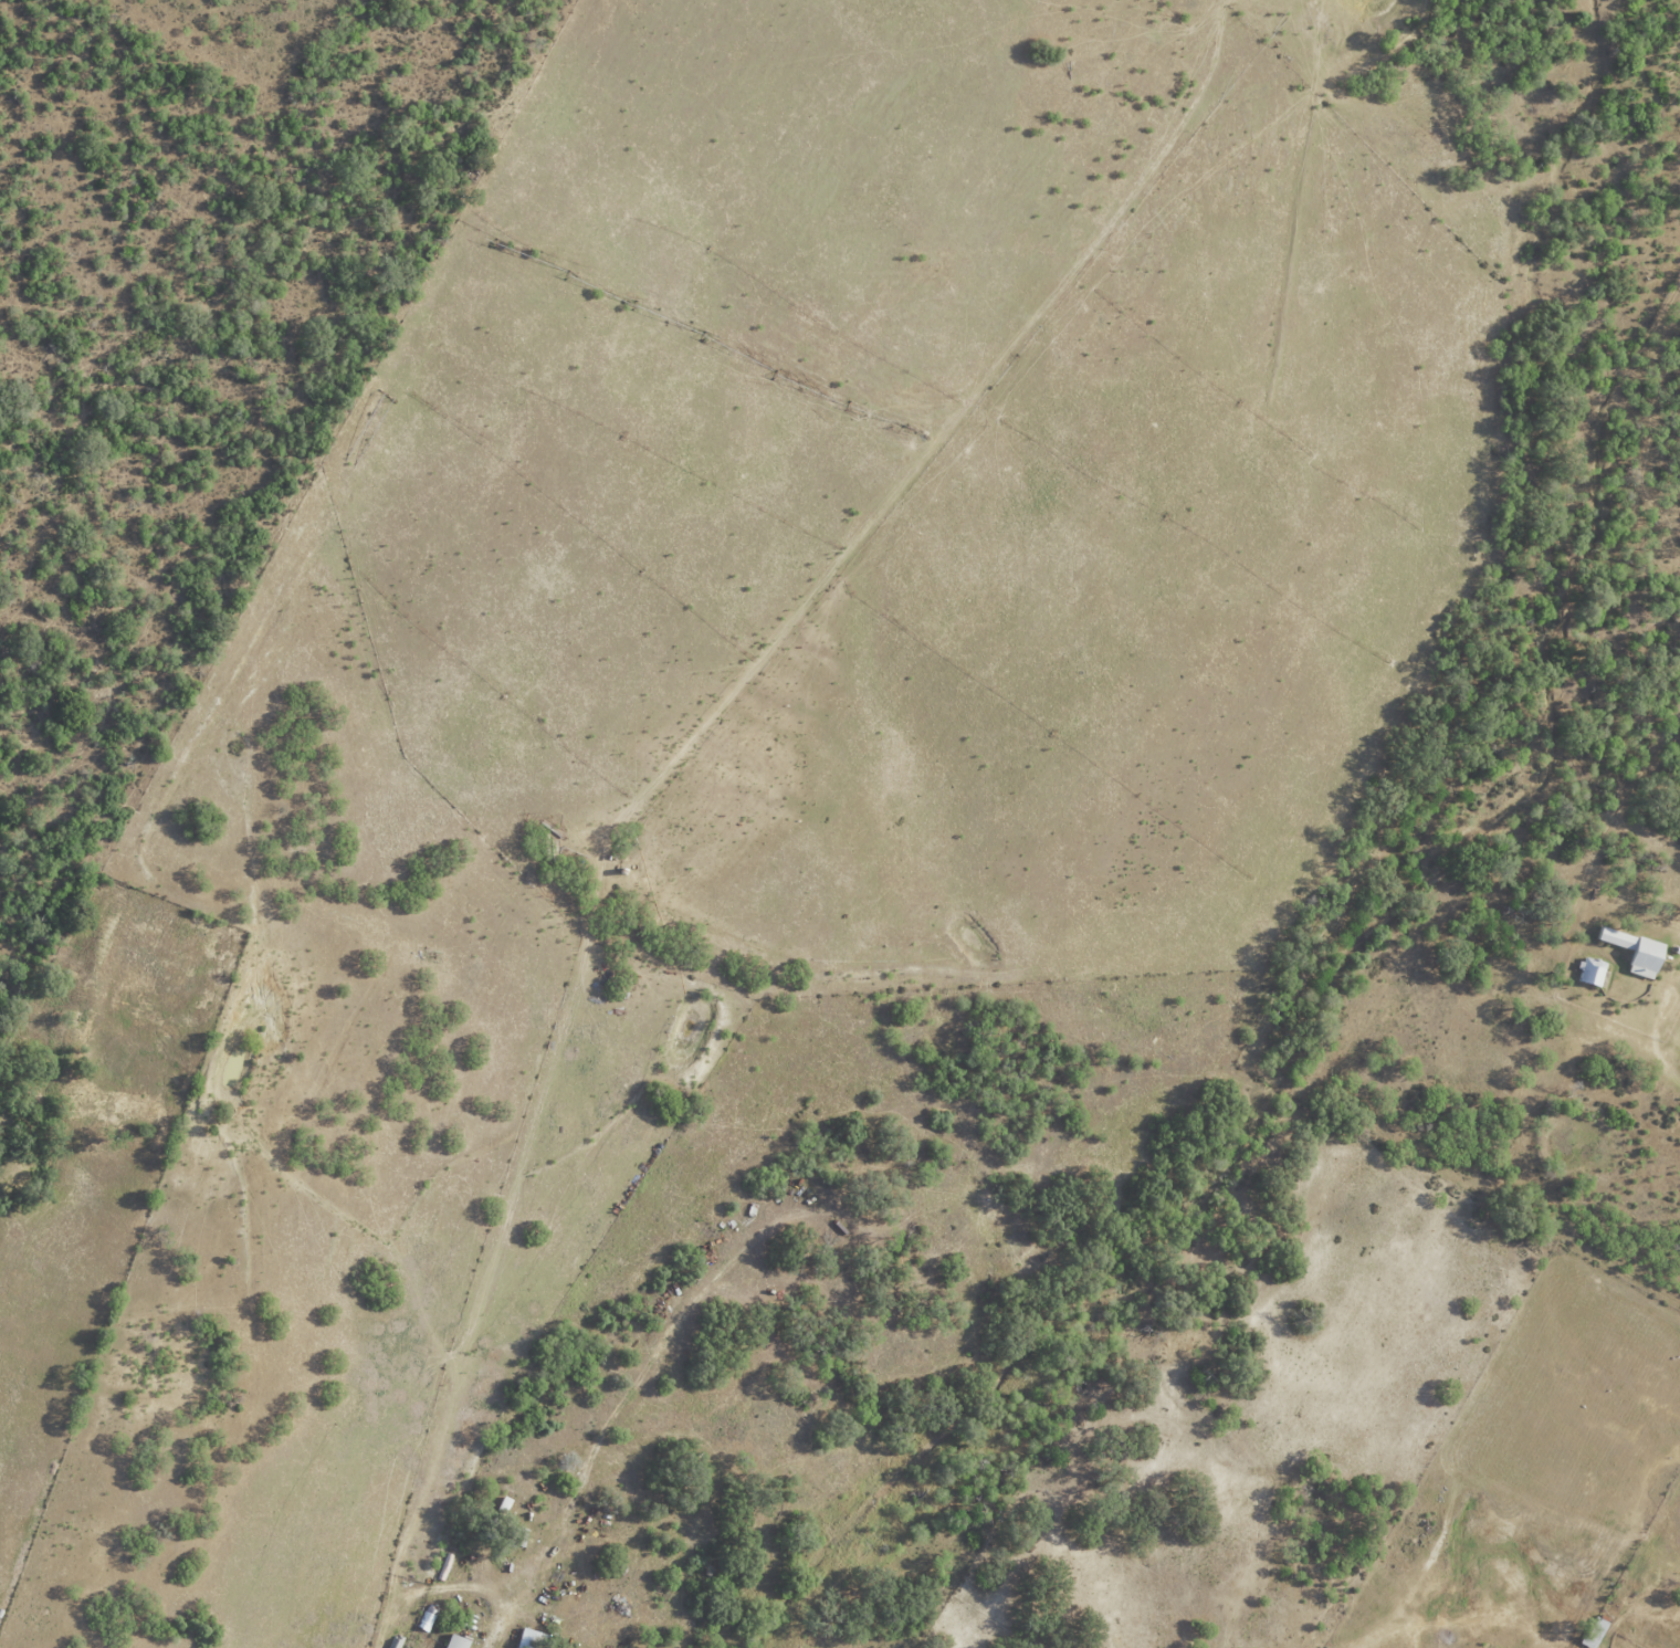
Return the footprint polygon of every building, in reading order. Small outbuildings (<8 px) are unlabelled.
[(1660,980),(1668,943),(1605,928),(1601,941),(1637,950),(1632,973),(1660,980)] [(1608,962),(1585,958),(1580,981),(1604,986),(1608,962)] [(551,1634),(526,1627),(520,1647),(547,1647),(551,1634)] [(473,1640),(454,1633),(448,1647),(470,1647),(473,1640)]
